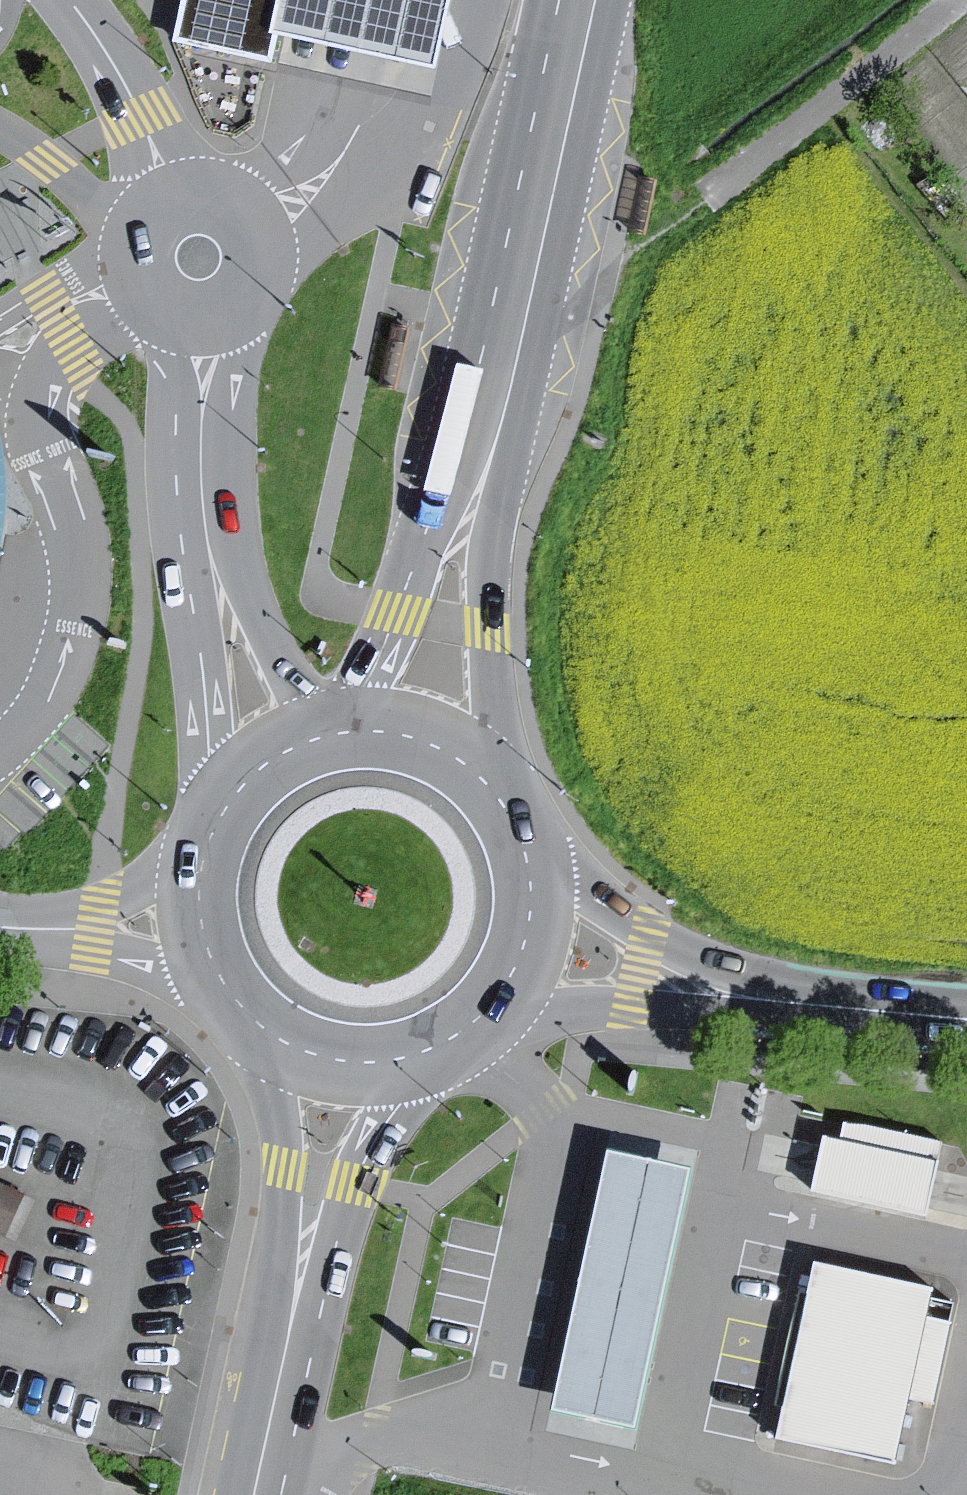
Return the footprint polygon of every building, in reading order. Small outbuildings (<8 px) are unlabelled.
[(179,40),(276,60),(281,37),(289,0),(187,0),(179,40)] [(281,37),(440,72),(456,0),(289,0),(281,37)] [(654,180),(640,178),(631,230),(644,233),(654,180)] [(406,328),(391,325),(380,383),(395,386),(406,328)] [(30,540),(7,390),(0,374),(0,608),(30,540)] [(834,1127),(818,1200),(937,1226),(954,1153),(834,1127)] [(699,1178),(616,1162),(565,1416),(648,1433),(699,1178)] [(0,1185),(0,1230),(4,1231),(20,1195),(0,1185)] [(940,1296),(821,1271),(784,1448),(903,1472),(940,1296)]
